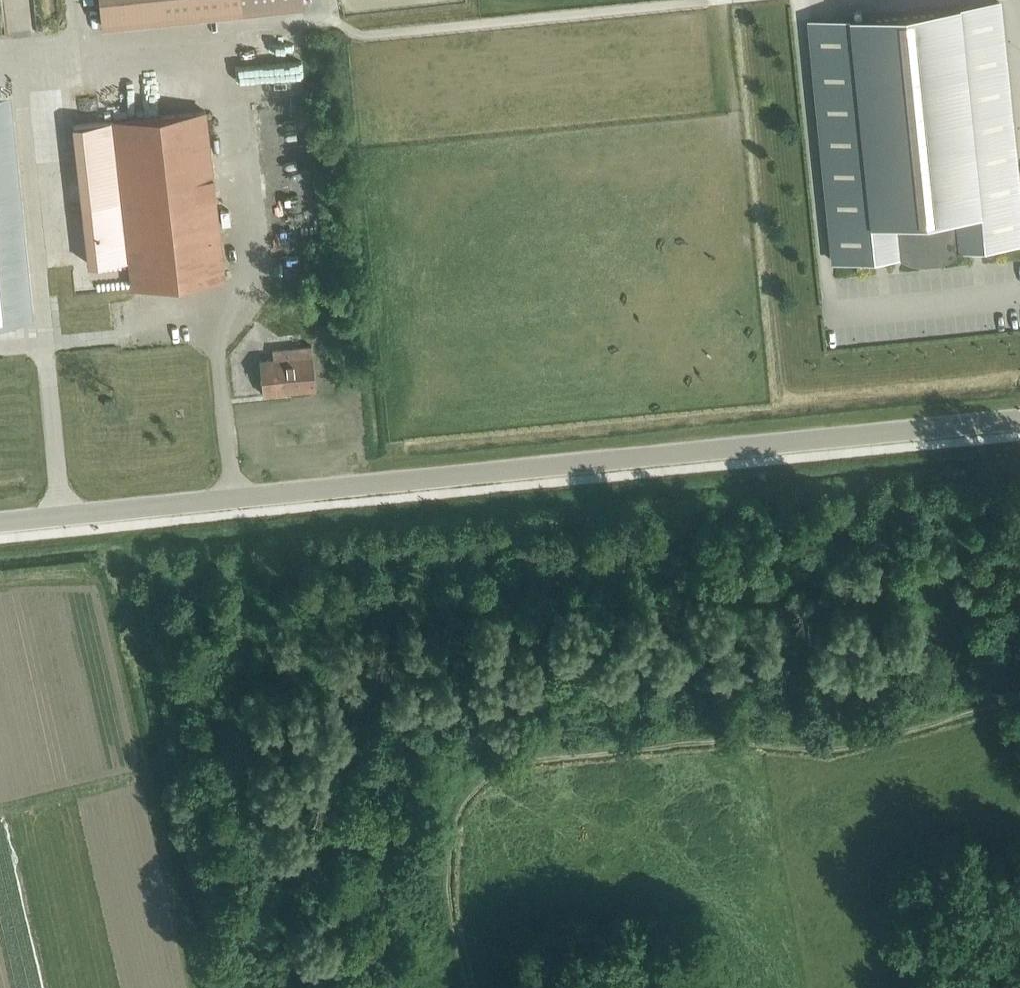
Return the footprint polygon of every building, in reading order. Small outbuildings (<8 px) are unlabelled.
[(102,26),(301,5),(301,0),(99,0),(102,26)] [(1019,243),(1019,207),(999,2),(809,21),(834,262),(900,255),(904,258),(909,260),(914,261),(919,262),(924,262),(930,262),(935,261),(940,260),(945,258),(949,256),(953,253),(957,249),(1019,243)] [(132,287),(223,277),(206,111),(114,120),(132,287)] [(16,321),(0,164),(0,322),(16,321)] [(263,394),(315,389),(311,345),(273,349),(273,358),(259,359),(263,394)]
